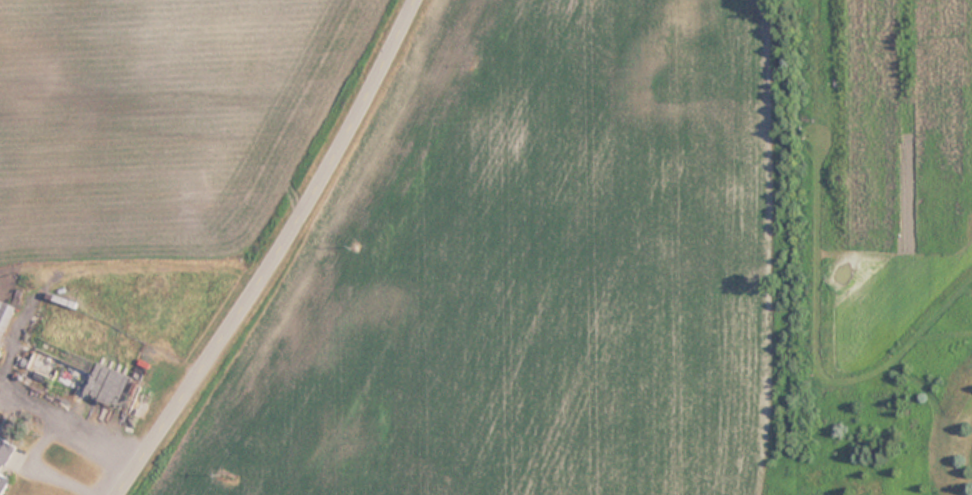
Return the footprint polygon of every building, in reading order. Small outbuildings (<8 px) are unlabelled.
[(0,299),(0,343),(17,307),(0,299)] [(0,436),(0,494),(2,494),(11,478),(3,473),(18,446),(0,436)]
